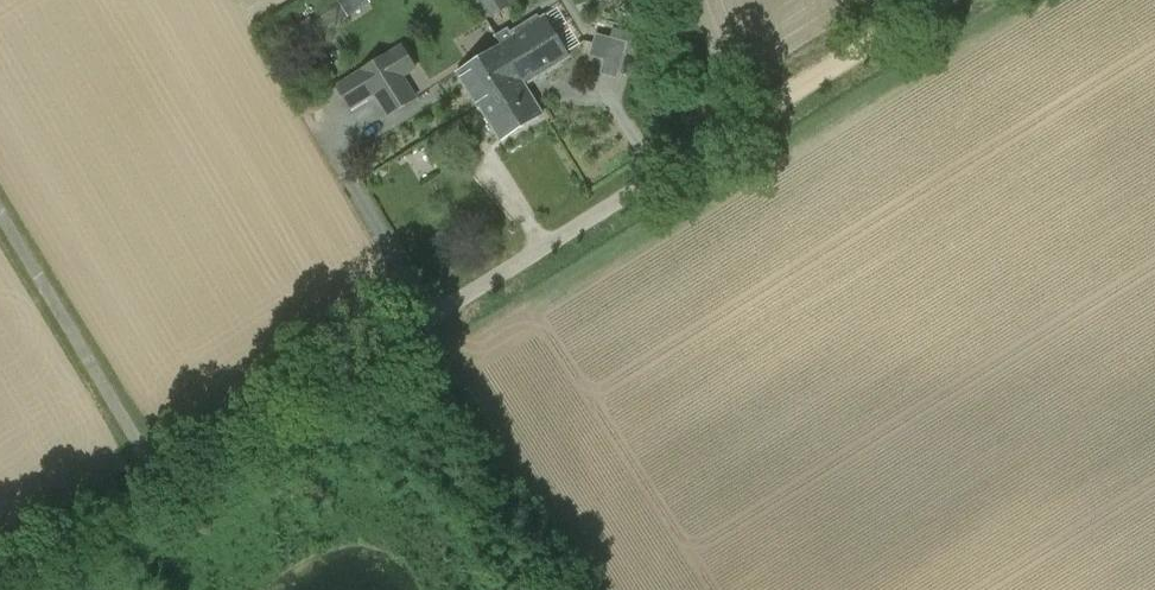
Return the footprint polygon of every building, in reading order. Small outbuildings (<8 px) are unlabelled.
[(353,11),(346,0),(335,0),(318,11),(329,27),(353,11)] [(491,18),(513,5),(510,0),(479,0),(491,18)] [(544,17),(540,20),(537,15),(510,32),(508,28),(497,35),(503,45),(502,46),(512,61),(511,61),(523,80),(521,81),(524,85),(568,57),(544,17)] [(613,27),(610,38),(628,43),(631,32),(613,27)] [(512,61),(502,46),(457,74),(478,107),(480,106),(479,106),(521,81),(523,80),(511,61),(512,61)] [(388,54),(361,71),(361,72),(337,87),(350,108),(374,93),(388,116),(416,99),(388,54)] [(524,85),(521,81),(479,106),(480,106),(501,141),(543,115),(524,85)]
